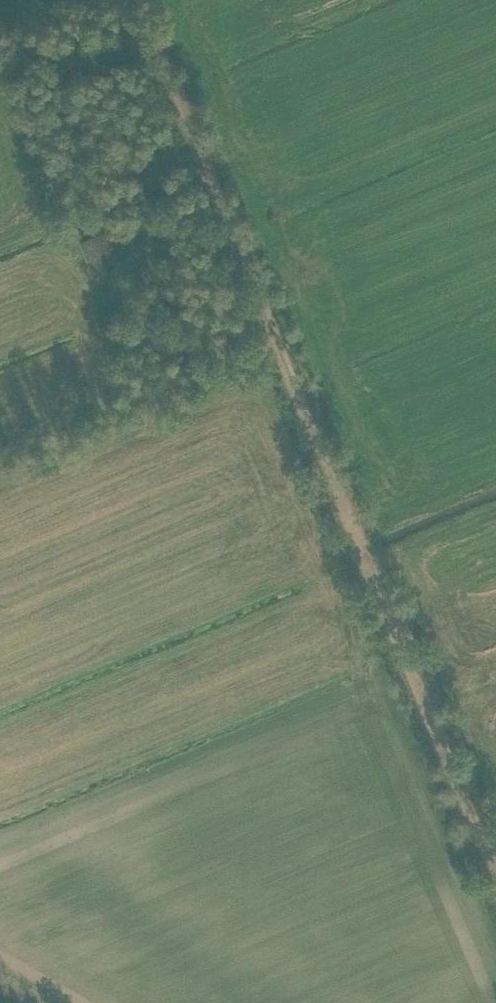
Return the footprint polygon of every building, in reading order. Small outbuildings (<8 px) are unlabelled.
[(121,268),(107,232),(80,242),(94,279),(121,268)]
